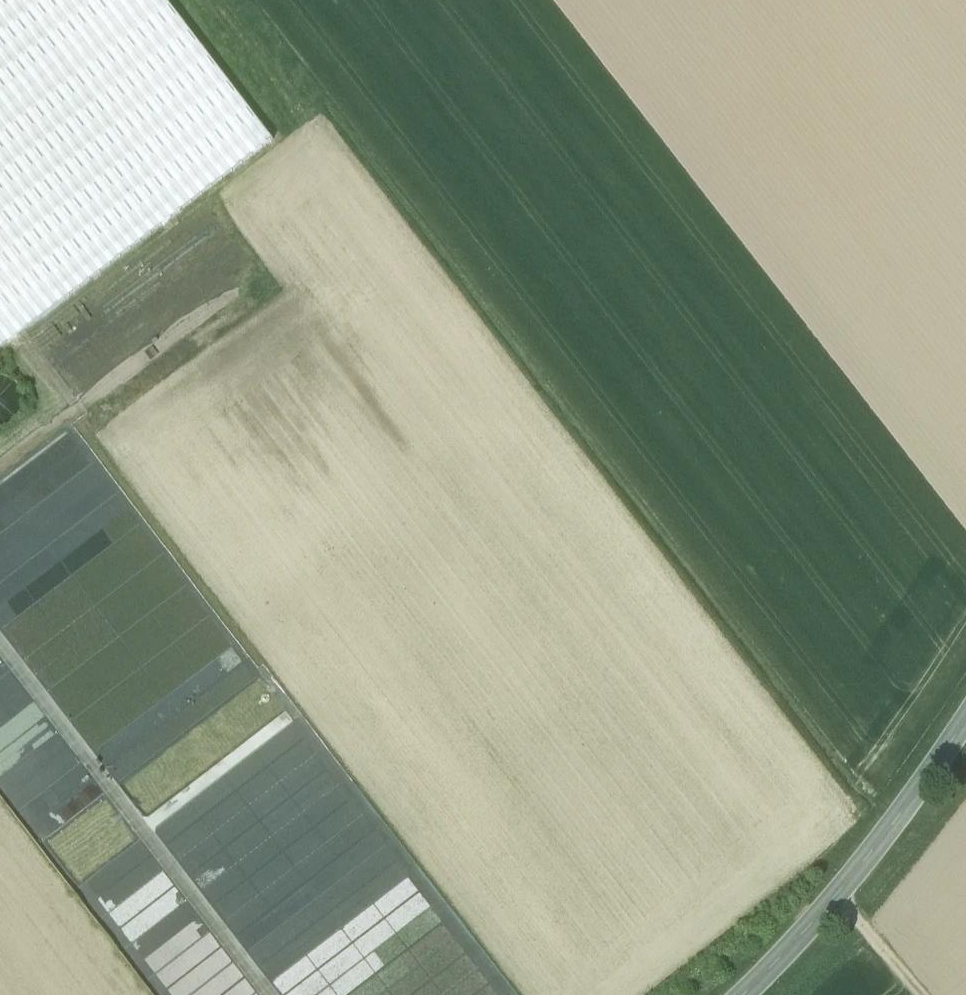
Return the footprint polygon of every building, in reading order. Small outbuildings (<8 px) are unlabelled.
[(0,228),(0,349),(58,304),(0,228)] [(305,831),(349,800),(287,712),(187,782),(197,797),(159,824),(203,887),(204,887),(224,916),(298,864),(291,854),(311,840),(305,831)]
